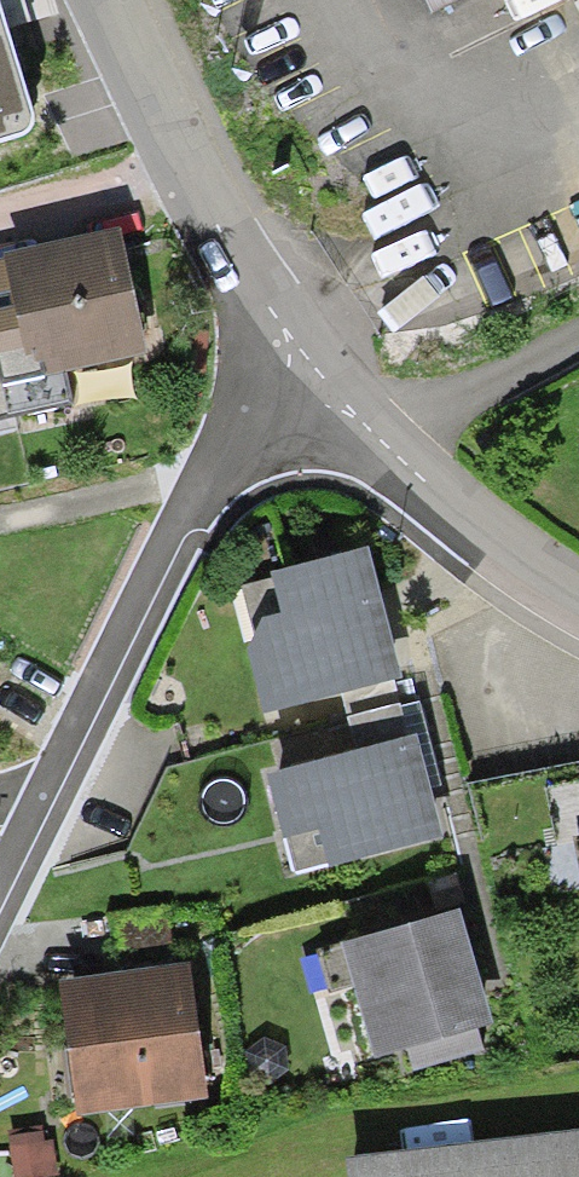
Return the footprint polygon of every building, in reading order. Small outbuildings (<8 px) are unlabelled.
[(0,4),(0,148),(40,136),(0,4)] [(0,261),(0,298),(16,386),(130,365),(107,241),(0,261)] [(0,298),(0,389),(16,386),(0,298)] [(357,559),(255,584),(265,622),(233,630),(255,720),(388,687),(357,559)] [(399,744),(255,791),(272,843),(303,833),(317,876),(430,839),(399,744)] [(472,791),(485,860),(578,841),(578,770),(472,791)] [(113,982),(60,987),(72,1112),(201,1099),(189,971),(173,973),(167,911),(107,917),(113,982)] [(456,915),(334,951),(368,1063),(490,1026),(456,915)] [(345,1165),(346,1176),(578,1176),(578,1158),(577,1140),(345,1165)]
